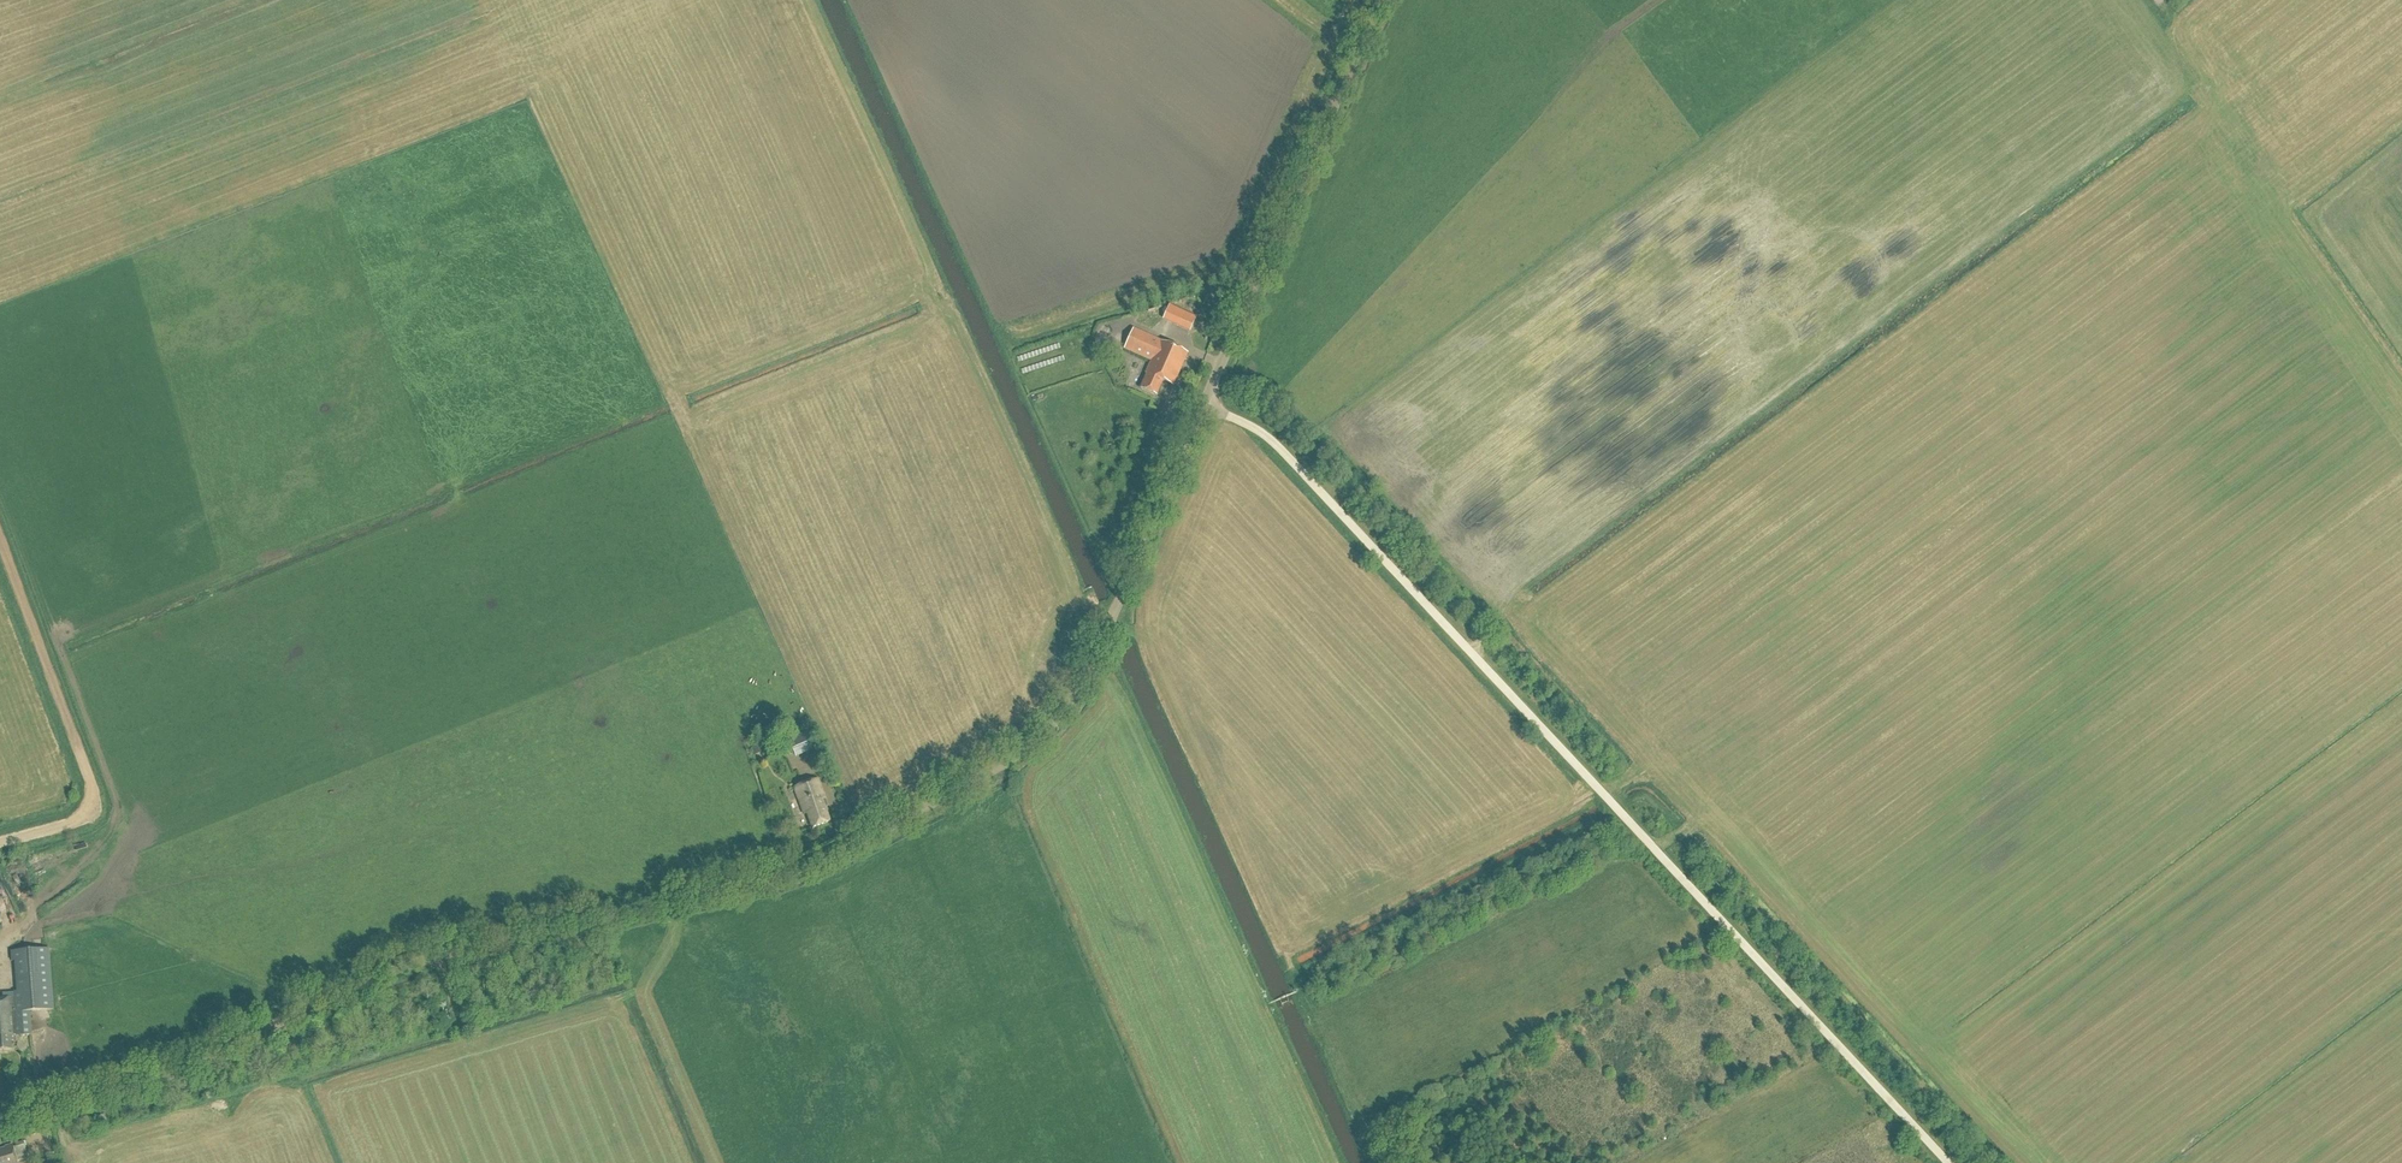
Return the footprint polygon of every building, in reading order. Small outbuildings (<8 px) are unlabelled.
[(1183,311),(1176,326),(1189,332),(1196,318),(1183,311)] [(1157,396),(1163,382),(1173,387),(1188,354),(1133,330),(1124,349),(1151,361),(1145,376),(1139,388),(1157,396)] [(788,740),(795,757),(816,749),(809,731),(788,740)] [(750,745),(754,757),(765,753),(761,742),(750,745)] [(830,822),(823,801),(827,799),(820,779),(796,788),(805,815),(808,813),(813,828),(830,822)] [(49,951),(11,953),(12,963),(16,962),(18,993),(13,993),(14,999),(0,1000),(0,1050),(13,1049),(12,1043),(15,1043),(15,1039),(32,1038),(30,1013),(53,1012),(49,951)] [(12,1143),(4,1146),(5,1148),(0,1149),(0,1162),(18,1162),(12,1143)] [(46,1155),(47,1162),(56,1162),(55,1154),(46,1155)]
